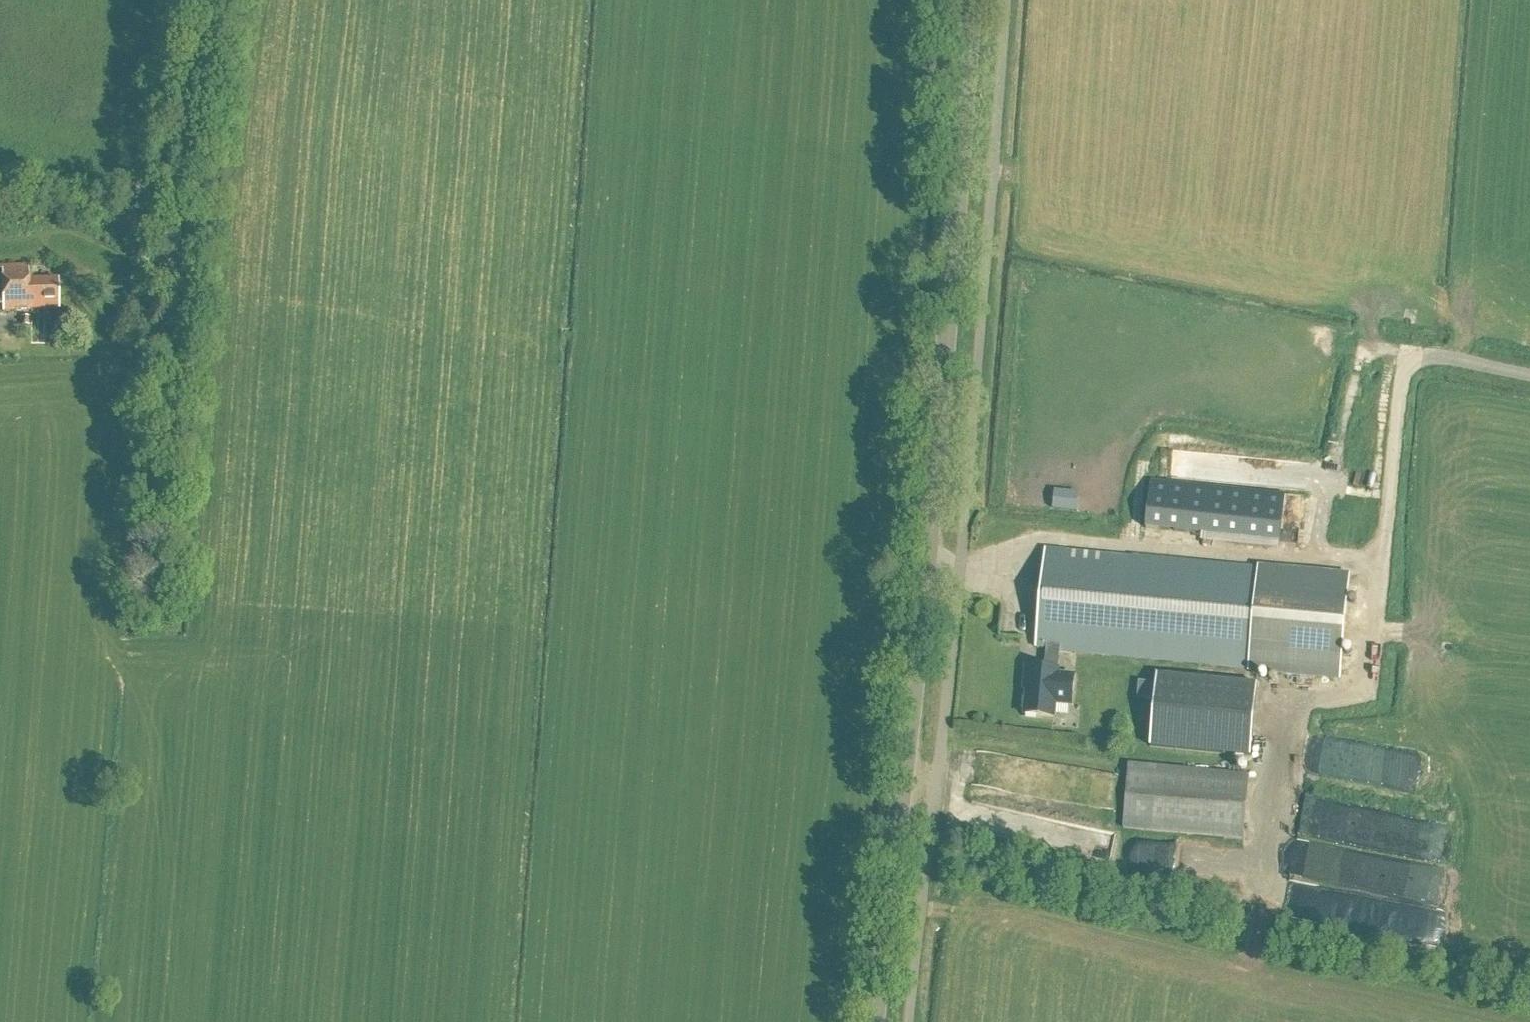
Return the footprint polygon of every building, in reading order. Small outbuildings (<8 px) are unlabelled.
[(58,281),(29,281),(28,267),(0,268),(0,307),(2,307),(2,312),(59,309),(58,281)] [(21,318),(21,327),(29,327),(30,318),(21,318)] [(1381,439),(1359,438),(1357,476),(1379,477),(1381,439)] [(1145,530),(1280,543),(1285,493),(1149,480),(1145,530)] [(1028,685),(1025,716),(1054,718),(1056,705),(1072,707),(1075,677),(1058,675),(1059,671),(1058,671),(1060,651),(1272,671),(1272,672),(1339,678),(1348,578),(1282,571),(1282,572),(1046,550),(1036,648),(1047,649),(1045,669),(1026,668),(1025,685),(1028,685)] [(1251,756),(1257,685),(1158,675),(1151,747),(1251,756)] [(1151,701),(1153,684),(1139,682),(1137,699),(1151,701)] [(1135,743),(1150,744),(1151,733),(1136,733),(1135,743)] [(1467,765),(1333,742),(1327,775),(1451,797),(1453,784),(1463,786),(1467,765)] [(1243,840),(1249,776),(1129,765),(1123,828),(1243,840)] [(1393,876),(1391,887),(1380,885),(1379,892),(1433,900),(1437,870),(1416,866),(1414,880),(1393,876)]
